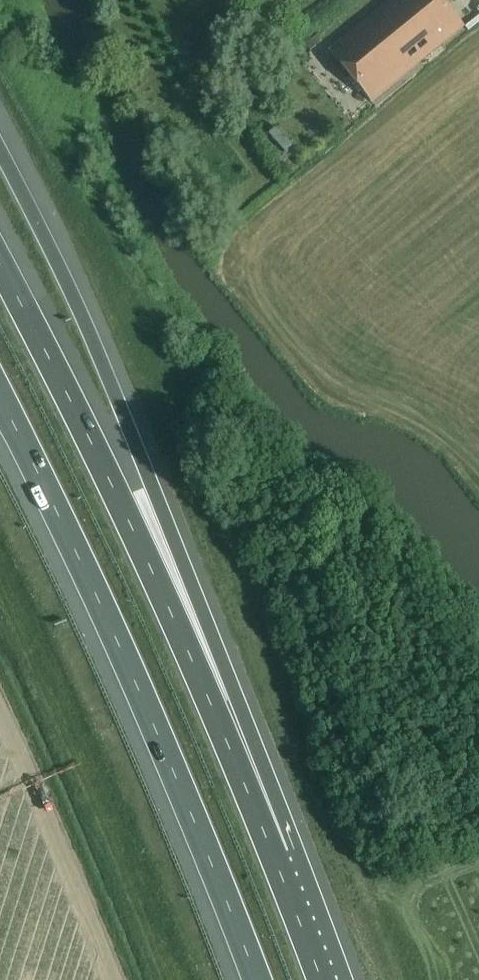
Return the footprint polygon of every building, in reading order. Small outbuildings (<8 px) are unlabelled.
[(465,27),(443,0),(392,0),(329,51),(371,103),(465,27)]
